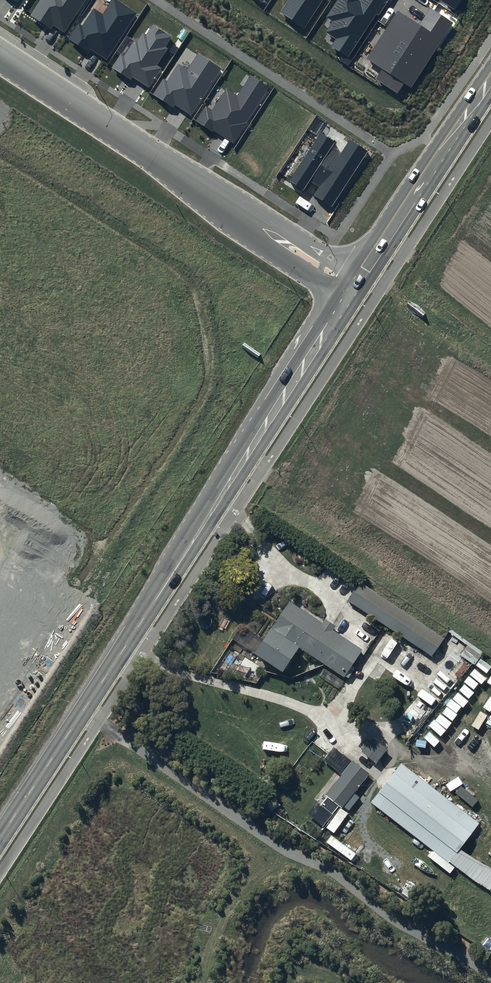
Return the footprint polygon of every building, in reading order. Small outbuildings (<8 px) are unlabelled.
[(30,15),(51,29),(54,25),(65,32),(85,0),(40,0),(30,15)] [(118,0),(111,0),(102,13),(93,7),(82,25),(79,23),(69,39),(89,52),(90,49),(106,59),(137,13),(118,0)] [(281,12),(304,27),(322,0),(289,0),(281,12)] [(360,1),(358,0),(337,0),(326,16),(333,20),(325,32),(336,38),(331,46),(348,57),(376,14),(379,16),(389,0),(360,0),(360,1)] [(455,10),(461,0),(439,0),(455,10)] [(453,23),(430,8),(420,25),(398,11),(367,59),(382,69),(375,79),(398,93),(404,83),(411,88),(453,23)] [(171,36),(153,25),(146,34),(143,32),(137,40),(135,39),(124,56),(120,54),(112,67),(131,80),(133,77),(149,87),(161,68),(156,65),(167,49),(164,47),(171,36)] [(221,68),(198,53),(188,69),(178,63),(167,80),(163,78),(153,94),(173,107),(175,104),(191,115),(221,68)] [(270,88),(250,75),(237,95),(226,88),(212,110),(206,106),(196,121),(233,144),(270,88)] [(331,206),(367,151),(349,139),(339,155),(330,149),(336,142),(321,132),(289,181),(304,191),(310,181),(318,187),(313,194),(331,206)] [(359,582),(348,600),(432,655),(443,637),(359,582)] [(290,601),(255,652),(283,670),(298,647),(344,676),(345,675),(349,678),(355,669),(351,666),(363,648),(333,630),(336,625),(325,619),(323,622),(290,601)] [(373,736),(361,751),(376,762),(387,747),(373,736)] [(353,760),(325,793),(342,807),(370,774),(353,760)] [(401,762),(371,802),(449,861),(479,821),(401,762)]
